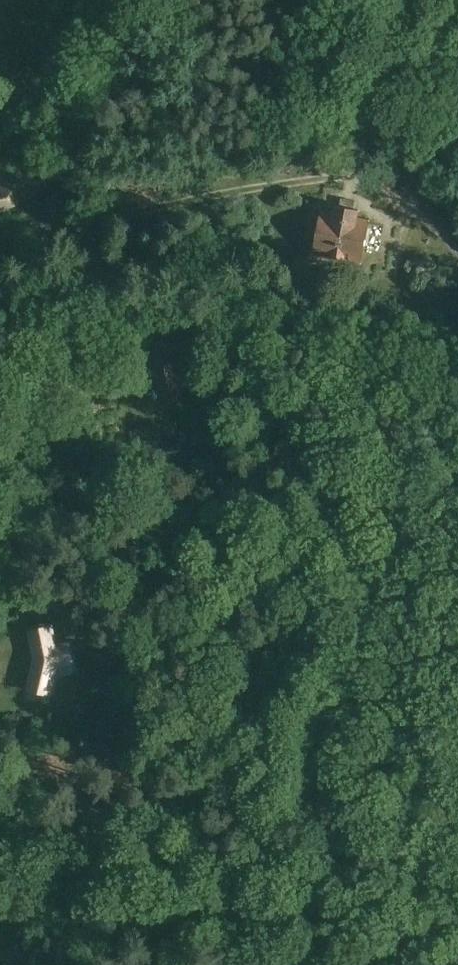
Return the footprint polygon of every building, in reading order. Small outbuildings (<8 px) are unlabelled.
[(17,208),(12,186),(0,189),(0,212),(17,208)] [(362,266),(371,222),(358,219),(360,211),(336,206),(335,214),(322,211),(313,256),(362,266)] [(159,343),(158,376),(170,403),(185,396),(176,375),(177,343),(159,343)] [(31,683),(47,687),(52,664),(70,660),(68,646),(52,649),(48,630),(30,633),(36,663),(31,683)]
